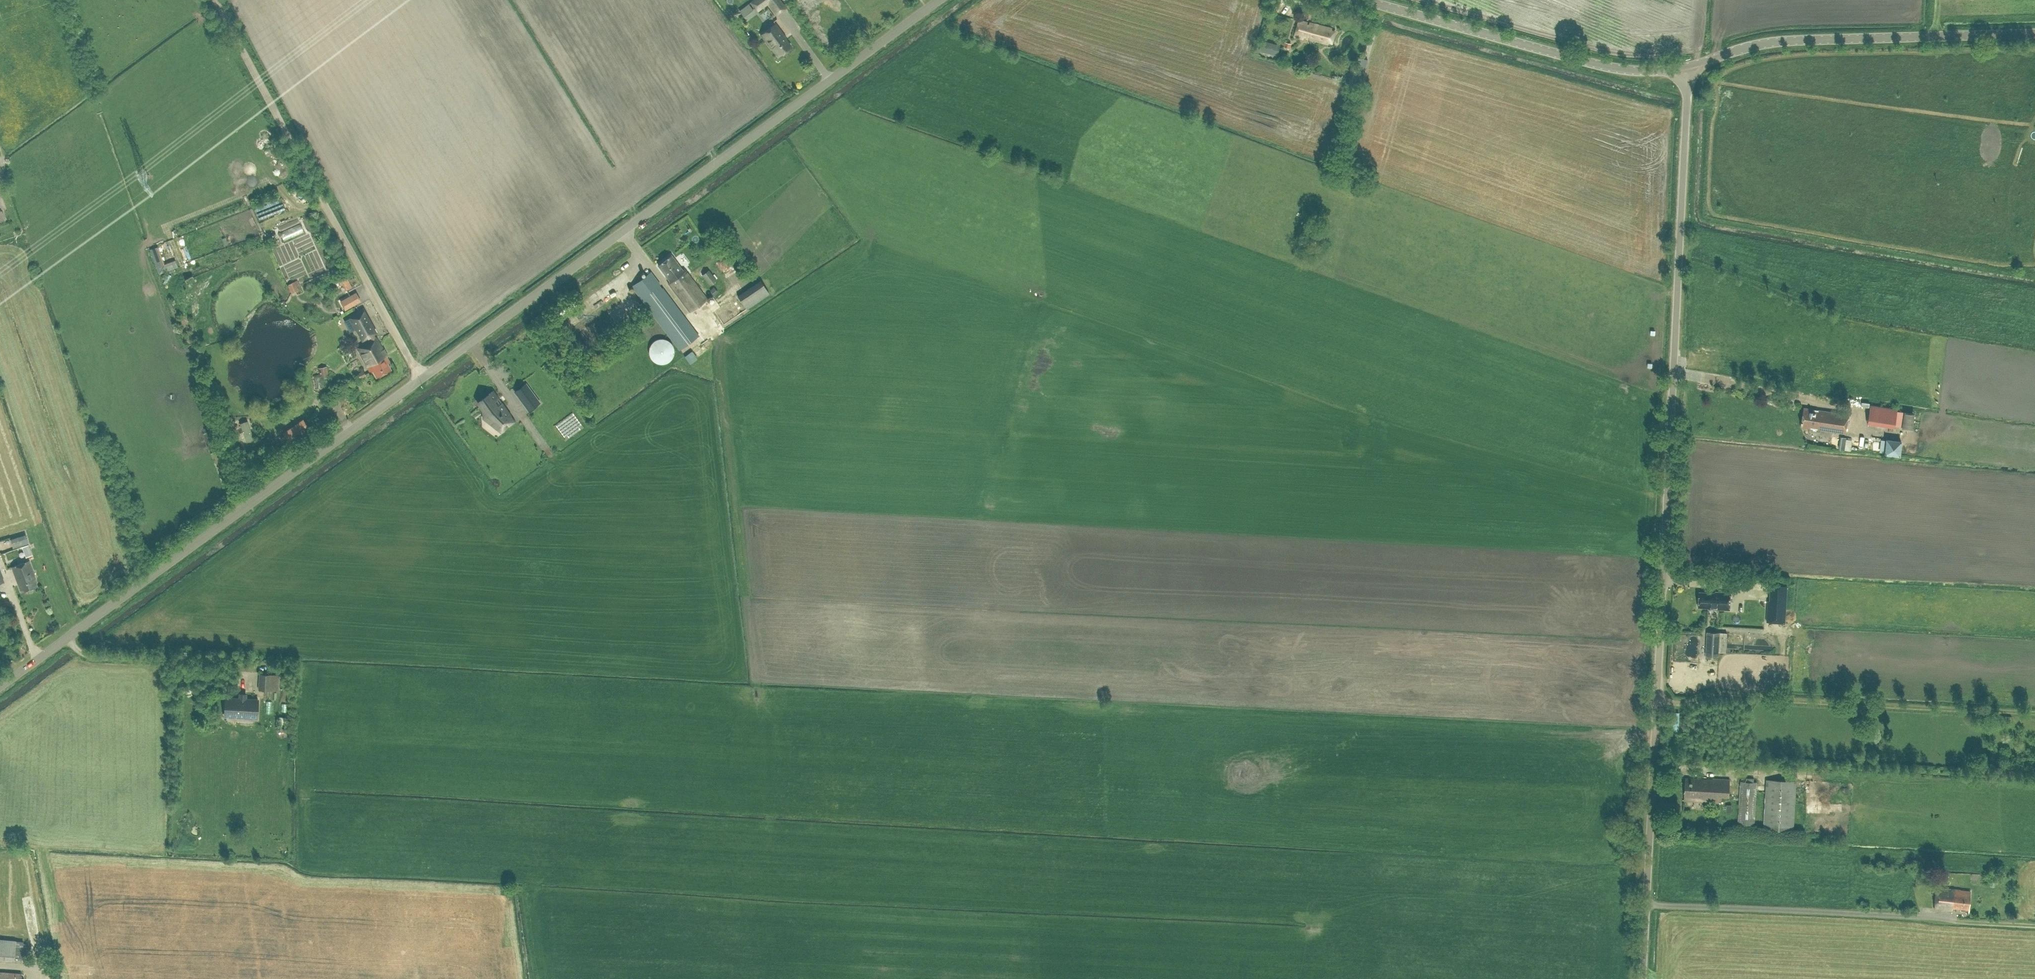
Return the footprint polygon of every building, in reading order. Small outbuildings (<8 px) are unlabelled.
[(751,1),(757,10),(768,2),(771,6),(779,0),(753,0),(751,1)] [(1303,37),(1328,44),(1332,28),(1298,19),(1294,36),(1303,38),(1303,37)] [(785,36),(775,23),(760,34),(771,48),(772,47),(778,56),(791,46),(784,37),(785,36)] [(1347,79),(1356,81),(1360,69),(1351,67),(1347,79)] [(278,198),(256,206),(259,213),(281,205),(278,198)] [(282,230),(284,237),(303,232),(301,225),(282,230)] [(707,298),(684,268),(682,269),(671,255),(658,265),(669,280),(667,282),(689,311),(707,298)] [(626,268),(631,277),(639,273),(635,263),(626,268)] [(708,269),(701,274),(709,284),(716,279),(708,269)] [(631,285),(679,349),(699,335),(663,287),(652,273),(648,276),(646,274),(631,285)] [(745,304),(769,290),(762,277),(738,291),(745,304)] [(351,287),(348,278),(341,281),(345,290),(351,287)] [(299,283),(297,279),(287,284),(291,293),(298,290),(296,285),(299,283)] [(575,312),(582,320),(593,311),(585,303),(575,312)] [(371,339),(374,338),(372,333),(375,331),(363,307),(348,315),(361,339),(368,335),(371,339)] [(389,361),(386,356),(376,337),(374,338),(371,339),(357,347),(370,372),(372,371),(376,377),(391,369),(387,362),(389,361)] [(673,355),(674,348),(671,342),(665,338),(659,338),(653,340),(649,346),(648,353),(651,359),(657,362),(663,363),(669,360),(673,355)] [(705,342),(688,354),(693,361),(710,349),(705,342)] [(326,366),(318,367),(320,378),(328,377),(326,366)] [(529,388),(525,383),(515,390),(519,395),(529,388)] [(487,415),(495,426),(498,423),(502,429),(503,429),(514,421),(500,403),(499,403),(496,399),(498,399),(492,391),(477,402),(486,414),(487,415)] [(346,392),(338,396),(347,413),(355,409),(346,392)] [(1870,405),(1867,424),(1894,428),(1897,409),(1870,405)] [(1848,414),(1803,408),(1800,426),(1845,433),(1848,414)] [(303,414),(285,427),(290,435),(309,422),(303,414)] [(286,438),(292,447),(312,433),(306,424),(286,438)] [(1862,433),(1858,446),(1865,447),(1868,435),(1862,433)] [(1886,438),(1884,453),(1900,456),(1902,440),(1886,438)] [(10,538),(13,547),(28,543),(25,534),(10,538)] [(35,578),(29,560),(12,567),(21,591),(37,585),(34,578),(35,578)] [(1768,600),(1766,621),(1785,622),(1787,585),(1770,584),(1769,600),(1768,600)] [(1729,610),(1730,592),(1715,591),(1715,592),(1699,591),(1698,607),(1708,607),(1708,608),(1729,610)] [(1718,656),(1719,632),(1707,631),(1706,655),(1718,656)] [(258,689),(271,690),(278,690),(279,675),(259,674),(258,689)] [(258,699),(225,697),(224,716),(257,718),(258,699)] [(1685,777),(1684,800),(1719,802),(1719,795),(1728,796),(1729,779),(1712,778),(1712,779),(1685,777)] [(1754,777),(1746,777),(1745,781),(1740,780),(1737,823),(1754,824),(1756,781),(1753,781),(1754,777)] [(1763,829),(1793,830),(1796,780),(1765,779),(1763,829)] [(1915,883),(1926,884),(1927,872),(1916,871),(1915,883)] [(1951,907),(1969,908),(1970,891),(1936,887),(1934,908),(1951,909),(1951,907)] [(14,959),(16,940),(16,939),(0,937),(0,958),(14,959)] [(16,940),(14,959),(22,960),(23,940),(16,940)] [(0,971),(0,978),(21,978),(21,972),(0,971)]
